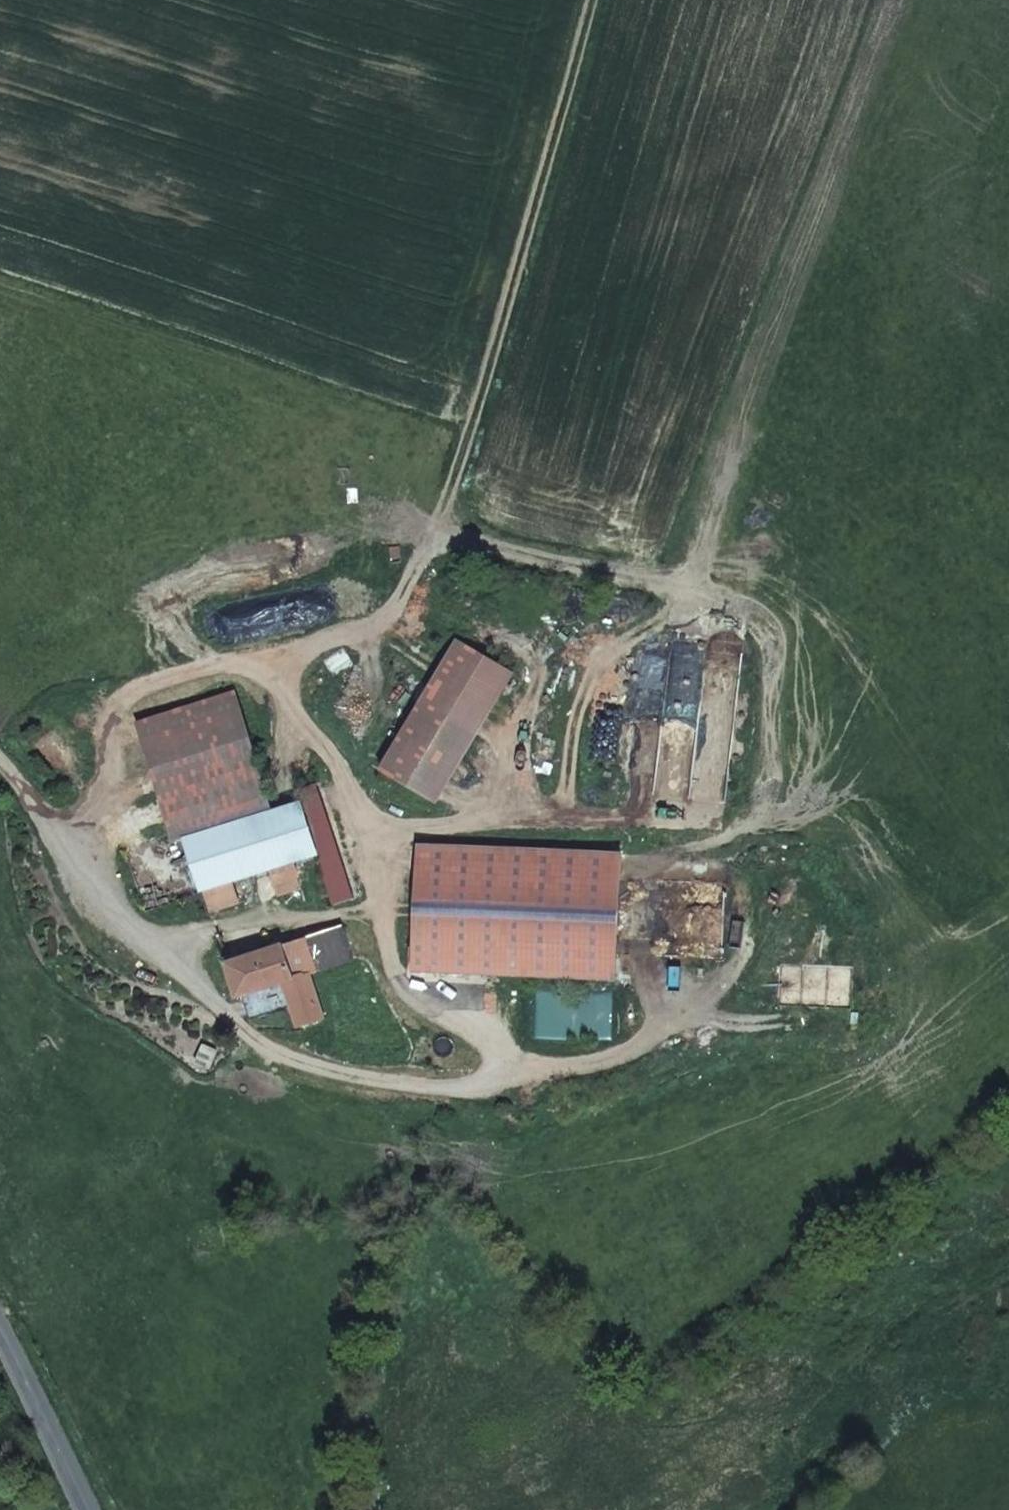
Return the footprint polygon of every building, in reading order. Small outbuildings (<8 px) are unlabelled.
[(461,641),(421,705),(477,739),(516,675),(461,641)] [(186,835),(270,807),(231,687),(136,718),(174,835),(184,831),(186,835)] [(270,807),(186,835),(206,898),(209,907),(237,899),(231,879),(269,867),(276,892),(297,886),(293,860),(317,853),(299,797),(289,800),(277,805),(270,807)] [(339,922),(307,933),(317,967),(351,956),(339,922)] [(226,961),(236,994),(241,992),(249,1016),(265,1010),(289,1002),(295,1020),(319,1013),(306,971),(317,967),(307,933),(226,961)]
